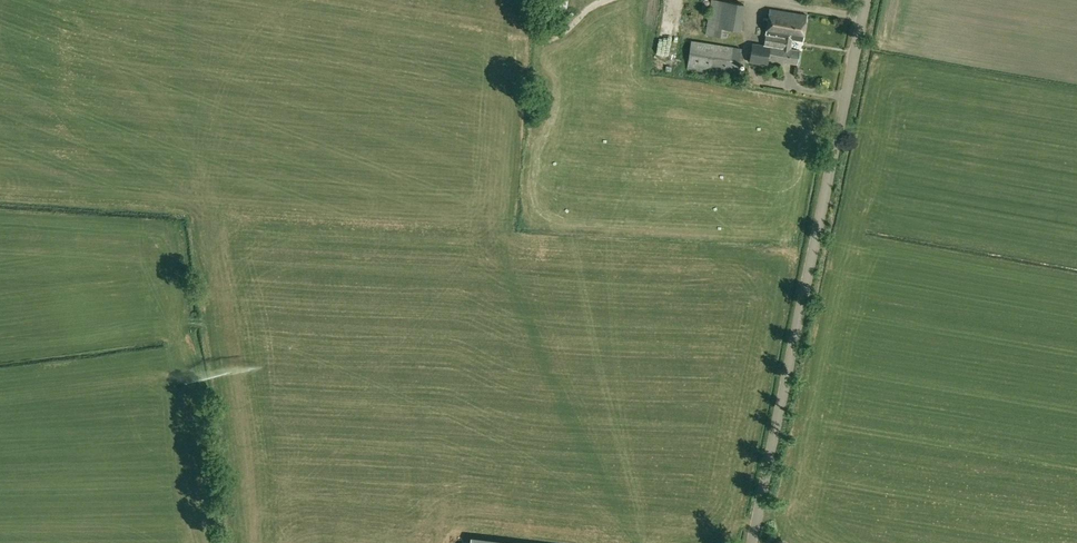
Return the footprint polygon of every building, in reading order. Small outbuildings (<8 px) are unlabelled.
[(566,11),(568,0),(554,0),(553,9),(566,11)] [(726,38),(727,29),(741,31),(745,5),(715,0),(711,0),(705,35),(726,38)] [(749,63),(768,65),(769,60),(780,61),(797,64),(799,51),(790,49),(792,39),(803,41),(807,15),(770,9),(764,45),(752,43),(750,59),(749,63)] [(687,69),(738,76),(742,48),(691,41),(687,69)] [(661,58),(662,72),(675,71),(674,57),(661,58)]
